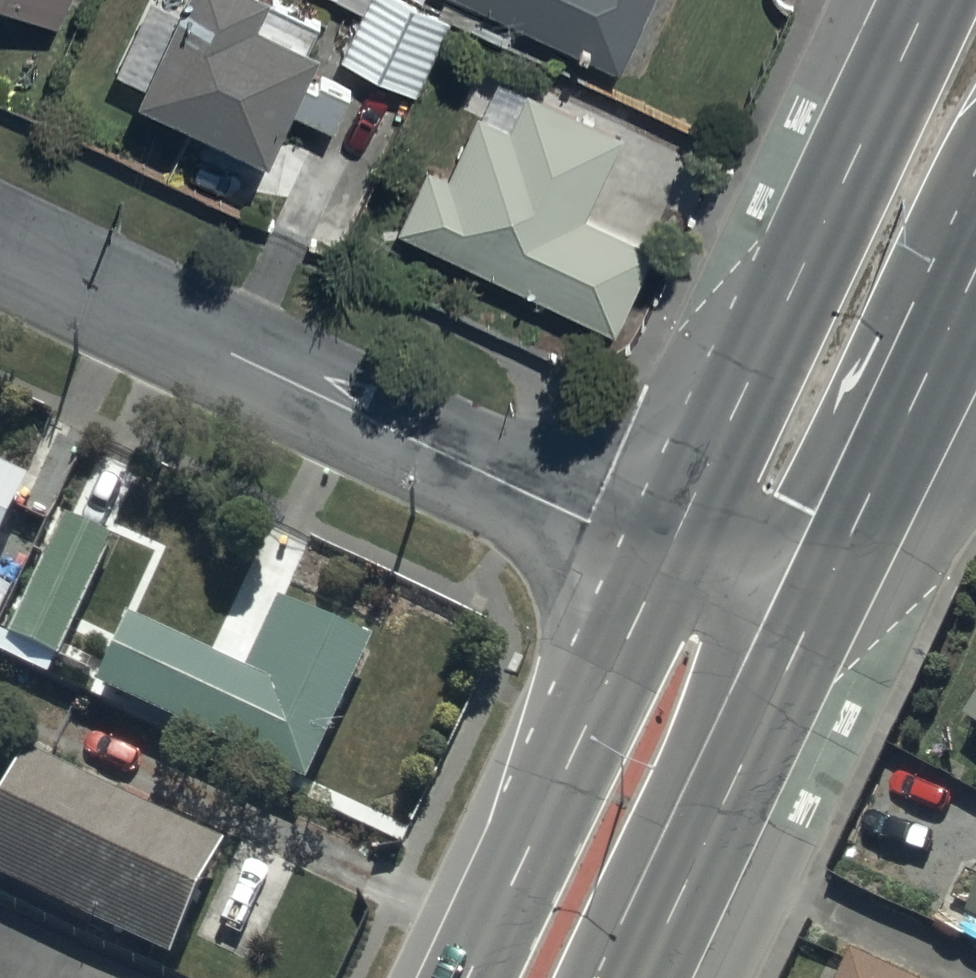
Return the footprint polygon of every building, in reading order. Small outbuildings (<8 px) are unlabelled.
[(63,16),(70,0),(29,0),(63,16)] [(177,3),(170,0),(147,0),(119,59),(145,71),(143,75),(272,135),(290,95),(336,117),(352,83),(307,62),(324,26),(314,21),(318,14),(288,0),(283,0),(280,6),(266,0),(178,0),(177,3)] [(455,12),(429,0),(358,0),(363,2),(340,54),(420,90),(455,12)] [(621,59),(650,0),(501,0),(621,59)] [(429,159),(401,219),(616,321),(653,242),(583,209),(622,125),(528,81),(509,122),(478,108),(450,169),(429,159)] [(32,477),(0,462),(0,542),(32,477)] [(114,536),(65,514),(12,634),(0,629),(0,651),(50,673),(58,656),(61,657),(114,536)] [(312,782),(375,642),(282,600),(248,667),(132,616),(101,685),(221,739),(218,747),(244,758),(246,753),(312,782)] [(0,812),(0,871),(175,957),(228,843),(31,748),(0,812)] [(962,860),(933,918),(975,939),(975,867),(962,860)] [(862,949),(848,977),(919,977),(862,949)]
